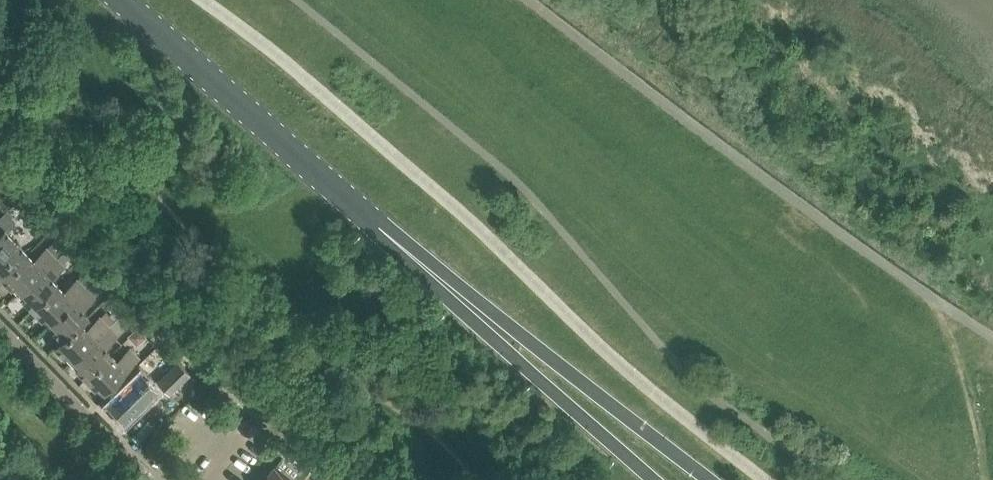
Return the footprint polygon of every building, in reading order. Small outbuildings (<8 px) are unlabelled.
[(6,231),(15,223),(4,212),(0,215),(0,276),(2,278),(27,253),(6,231)] [(46,234),(46,230),(42,226),(38,226),(35,229),(35,234),(38,237),(42,237),(46,234)] [(56,239),(47,249),(55,257),(64,248),(56,239)] [(55,257),(47,249),(47,248),(34,260),(27,253),(2,278),(17,294),(55,257)] [(32,309),(57,284),(51,278),(64,266),(55,257),(17,294),(32,309)] [(47,325),(84,287),(92,280),(84,271),(76,279),(77,280),(65,291),(57,284),(32,309),(47,325)] [(62,341),(80,324),(88,316),(80,308),(93,296),(84,287),(47,325),(62,341)] [(70,363),(108,325),(100,318),(87,330),(80,324),(62,341),(55,348),(70,363)] [(84,378),(110,353),(104,347),(117,335),(108,325),(70,363),(84,378)] [(100,394),(138,357),(129,348),(117,360),(110,353),(84,378),(100,394)] [(168,395),(189,374),(178,363),(157,383),(168,395)] [(124,422),(158,389),(137,368),(130,375),(133,378),(107,404),(124,422)] [(310,463),(283,442),(277,449),(284,454),(305,470),(310,463)] [(276,465),(296,479),(298,479),(305,470),(284,454),(276,465)] [(276,465),(264,479),(296,479),(276,465)]
